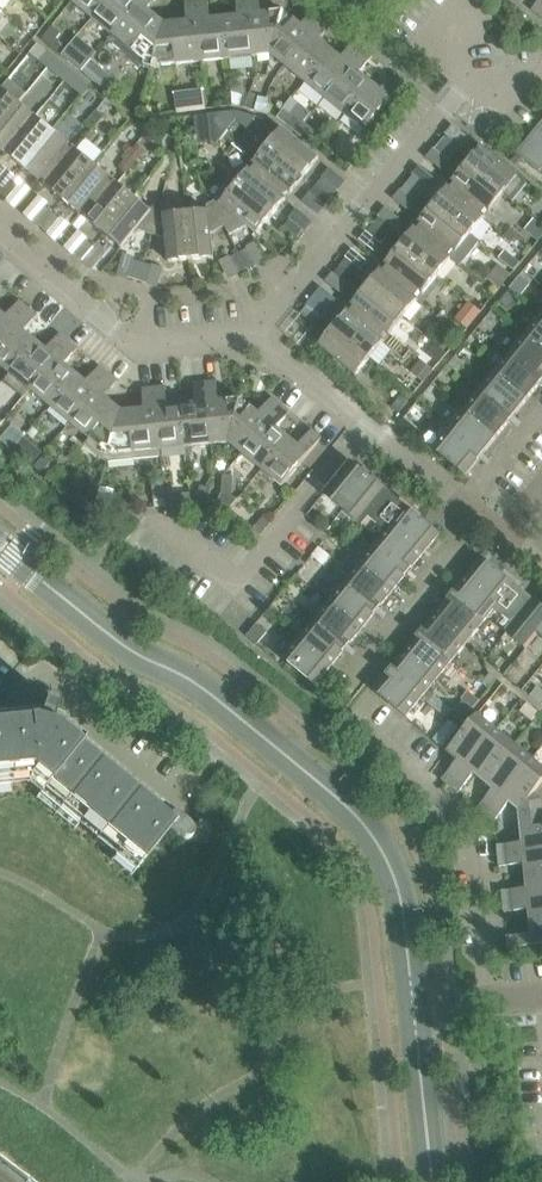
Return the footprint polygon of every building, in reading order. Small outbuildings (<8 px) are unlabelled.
[(72,3),(92,20),(108,0),(75,0),(72,3)] [(139,6),(144,0),(108,0),(92,20),(113,37),(139,6)] [(254,16),(253,6),(252,0),(236,0),(238,18),(224,19),(229,61),(256,58),(254,16)] [(533,11),(541,18),(541,0),(533,11)] [(229,61),(224,19),(210,21),(208,1),(195,2),(196,14),(197,22),(202,64),(229,61)] [(196,14),(195,2),(185,4),(186,14),(196,14)] [(153,69),(164,26),(139,6),(113,37),(109,41),(140,66),(152,70),(153,69)] [(316,27),(323,18),(315,11),(308,20),(316,27)] [(272,57),(285,13),(254,16),(256,58),(272,57)] [(286,68),(310,34),(285,13),(272,57),(286,68)] [(331,51),(321,43),(334,27),(323,18),(316,27),(310,34),(286,68),(305,83),(331,51)] [(202,64),(197,22),(164,26),(153,69),(202,64)] [(57,60),(38,45),(33,52),(51,67),(57,60)] [(325,99),(364,52),(355,45),(343,60),(331,51),(305,83),(325,99)] [(344,115),(371,83),(360,74),(372,58),(364,52),(325,99),(344,115)] [(116,78),(94,59),(83,72),(105,90),(116,78)] [(73,73),(57,60),(51,67),(67,80),(73,73)] [(90,86),(73,73),(67,80),(84,94),(90,86)] [(365,132),(404,85),(394,76),(381,92),(371,83),(344,115),(365,132)] [(19,105),(24,99),(6,84),(0,92),(0,128),(19,105)] [(207,88),(178,91),(179,110),(209,107),(207,88)] [(55,94),(46,106),(61,117),(70,105),(55,94)] [(253,110),(255,100),(245,97),(242,107),(253,110)] [(35,118),(19,105),(0,128),(0,149),(6,154),(35,118)] [(23,168),(52,132),(35,118),(6,154),(23,168)] [(518,154),(540,172),(541,169),(541,124),(518,154)] [(319,159),(282,129),(268,146),(306,176),(319,159)] [(45,182),(71,151),(68,149),(70,146),(52,132),(23,168),(40,182),(42,179),(45,182)] [(461,147),(447,136),(441,143),(454,154),(461,147)] [(306,176),(268,146),(262,142),(249,158),(257,166),(254,169),(286,195),(288,192),(291,194),(306,176)] [(454,154),(441,143),(435,150),(449,161),(454,154)] [(138,144),(123,166),(132,172),(148,150),(138,144)] [(526,184),(481,147),(468,164),(505,194),(512,201),(526,184)] [(64,201),(93,165),(76,151),(74,153),(71,151),(45,182),(48,185),(46,187),(64,201)] [(505,194),(468,164),(453,182),(456,184),(453,187),(485,213),(488,210),(490,212),(505,194)] [(87,215),(112,183),(109,181),(111,179),(93,165),(64,201),(81,216),(84,213),(87,215)] [(286,195),(254,169),(252,172),(249,170),(235,187),(272,218),(286,200),(283,198),(286,195)] [(12,180),(5,175),(0,181),(0,193),(1,194),(12,180)] [(427,188),(413,177),(408,184),(422,194),(427,188)] [(338,191),(324,179),(318,186),(332,198),(338,191)] [(8,200),(19,186),(12,180),(1,194),(8,200)] [(105,235),(134,197),(117,183),(115,186),(112,183),(87,215),(90,218),(87,220),(105,235)] [(422,194),(408,184),(402,191),(416,202),(422,194)] [(332,198),(318,186),(312,194),(326,206),(332,198)] [(272,218),(235,187),(221,204),(217,201),(212,203),(225,227),(230,236),(247,227),(258,235),(272,218)] [(485,213),(453,187),(451,190),(448,188),(434,206),(471,236),(485,218),(483,216),(485,213)] [(152,235),(159,209),(154,208),(151,211),(134,197),(105,235),(122,249),(137,231),(152,235)] [(211,235),(225,227),(212,203),(207,206),(207,210),(186,213),(191,261),(214,259),(211,235)] [(471,236),(434,206),(420,223),(422,225),(420,228),(452,255),(454,252),(457,253),(471,236)] [(41,227),(52,214),(46,208),(34,221),(41,227)] [(191,261),(186,213),(165,216),(165,211),(159,209),(152,235),(167,239),(169,263),(191,261)] [(49,233),(60,220),(52,214),(41,227),(49,233)] [(393,229),(380,218),(374,225),(388,236),(393,229)] [(304,232),(290,220),(284,228),(298,239),(304,232)] [(388,236),(374,225),(368,233),(382,244),(388,236)] [(452,255),(420,228),(417,231),(415,229),(400,247),(437,277),(452,259),(449,257),(452,255)] [(82,261),(93,247),(86,242),(75,255),(82,261)] [(437,277),(400,247),(386,265),(389,267),(386,270),(418,296),(421,293),(423,295),(437,277)] [(255,265),(247,250),(239,254),(247,270),(255,265)] [(247,270),(239,254),(231,259),(239,274),(247,270)] [(360,271),(346,259),(341,266),(354,278),(360,271)] [(138,281),(143,264),(134,261),(129,278),(138,281)] [(147,283),(152,267),(143,264),(138,281),(147,283)] [(354,278),(341,266),(335,274),(348,285),(354,278)] [(418,296),(386,270),(384,273),(381,271),(367,288),(404,318),(418,301),(416,299),(418,296)] [(404,318),(367,288),(353,306),(355,308),(353,311),(385,337),(387,334),(389,336),(404,318)] [(327,312),(313,300),(307,307),(321,319),(327,312)] [(29,309),(20,302),(7,318),(0,312),(0,345),(29,309)] [(321,319),(307,307),(301,315),(315,326),(321,319)] [(36,341),(25,332),(38,316),(29,309),(0,345),(0,366),(10,374),(36,341)] [(385,337),(353,311),(350,314),(348,312),(333,330),(370,360),(385,342),(382,340),(385,337)] [(541,317),(526,336),(541,349),(541,318),(541,317)] [(370,360),(333,330),(319,347),(356,377),(370,360)] [(30,391),(69,342),(60,335),(47,351),(36,341),(10,374),(4,382),(24,398),(30,391)] [(526,336),(510,355),(541,381),(541,349),(526,336)] [(76,374),(65,365),(78,349),(69,342),(30,391),(50,407),(76,374)] [(510,355),(495,374),(528,401),(541,384),(541,381),(510,355)] [(98,392),(104,384),(110,376),(100,368),(87,383),(76,374),(50,407),(71,424),(98,392)] [(528,401),(495,374),(480,392),(513,420),(528,401)] [(111,390),(118,382),(110,376),(104,384),(111,390)] [(218,392),(217,382),(207,383),(208,393),(218,392)] [(209,403),(208,393),(207,383),(194,384),(196,405),(182,406),(186,447),(213,445),(209,403)] [(186,447),(182,406),(168,408),(166,387),(153,389),(154,399),(155,409),(159,450),(186,447)] [(154,399),(153,389),(143,390),(144,400),(154,399)] [(108,462),(123,412),(122,412),(98,392),(71,424),(90,439),(85,444),(108,462)] [(513,420),(480,392),(465,411),(497,438),(513,420)] [(274,413),(280,405),(272,399),(266,407),(274,413)] [(229,443),(242,400),(241,400),(209,403),(213,445),(229,443)] [(241,453),(267,421),(243,401),(242,400),(229,443),(241,453)] [(288,438),(277,429),(290,413),(280,405),(274,413),(267,421),(241,453),(262,470),(288,438)] [(160,457),(159,450),(155,409),(123,412),(108,462),(160,457)] [(497,438),(465,411),(449,430),(482,457),(497,438)] [(482,457),(449,430),(433,450),(466,476),(482,457)] [(283,487),(322,439),(312,431),(299,447),(288,438),(262,470),(283,487)] [(342,512),(370,478),(351,462),(323,496),(342,512)] [(369,520),(390,494),(370,478),(342,512),(362,528),(369,520)] [(230,510),(238,500),(223,493),(219,504),(230,510)] [(399,533),(415,514),(390,494),(369,520),(387,534),(393,540),(399,533)] [(440,535),(439,534),(415,514),(399,533),(425,554),(440,535)] [(425,554),(399,533),(393,540),(387,534),(377,546),(409,573),(425,554)] [(409,573),(377,546),(361,566),(394,592),(409,573)] [(515,585),(509,581),(483,559),(467,578),(500,605),(515,585)] [(394,592),(361,566),(346,584),(378,611),(394,592)] [(500,605),(467,578),(451,597),(484,624),(494,611),(500,605)] [(378,611),(346,584),(331,603),(363,630),(378,611)] [(512,626),(533,600),(515,585),(500,605),(494,611),(512,626)] [(484,624),(451,597),(437,615),(470,642),(484,624)] [(533,600),(512,626),(505,634),(526,651),(538,636),(541,630),(541,607),(533,600)] [(363,630),(331,603),(315,622),(348,649),(363,630)] [(470,642),(437,615),(421,634),(454,661),(470,642)] [(348,649),(315,622),(300,641),(332,668),(348,649)] [(454,661),(421,634),(406,653),(439,680),(454,661)] [(332,668),(300,641),(284,660),(317,687),(332,668)] [(439,680),(406,653),(390,672),(423,699),(439,680)] [(423,699),(390,672),(374,692),(407,719),(423,699)] [(55,730),(51,730),(56,708),(56,705),(54,703),(52,702),(45,702),(44,703),(42,705),(37,723),(0,727),(0,785),(27,782),(136,872),(168,833),(183,845),(188,844),(192,840),(192,832),(176,819),(171,825),(55,730)] [(450,787),(497,730),(478,715),(448,752),(458,760),(442,781),(450,787)] [(484,782),(514,745),(497,730),(450,787),(458,794),(475,774),(484,782)] [(486,816),(532,759),(514,745),(484,782),(494,789),(477,810),(486,816)] [(541,784),(541,767),(532,759),(486,816),(494,823),(510,803),(520,811),(541,784)] [(520,811),(530,819),(525,825),(526,830),(541,829),(541,784),(520,811)] [(526,830),(522,831),(524,843),(498,846),(499,856),(541,852),(541,829),(526,830)] [(499,856),(500,867),(526,864),(527,877),(541,875),(541,852),(499,856)] [(527,877),(528,889),(502,892),(503,902),(541,898),(541,875),(527,877)] [(503,902),(504,913),(530,910),(532,922),(541,921),(541,898),(503,902)] [(532,922),(533,934),(507,937),(508,949),(541,946),(541,921),(532,922)] [(510,1165),(508,1148),(494,1150),(497,1166),(510,1165)]
